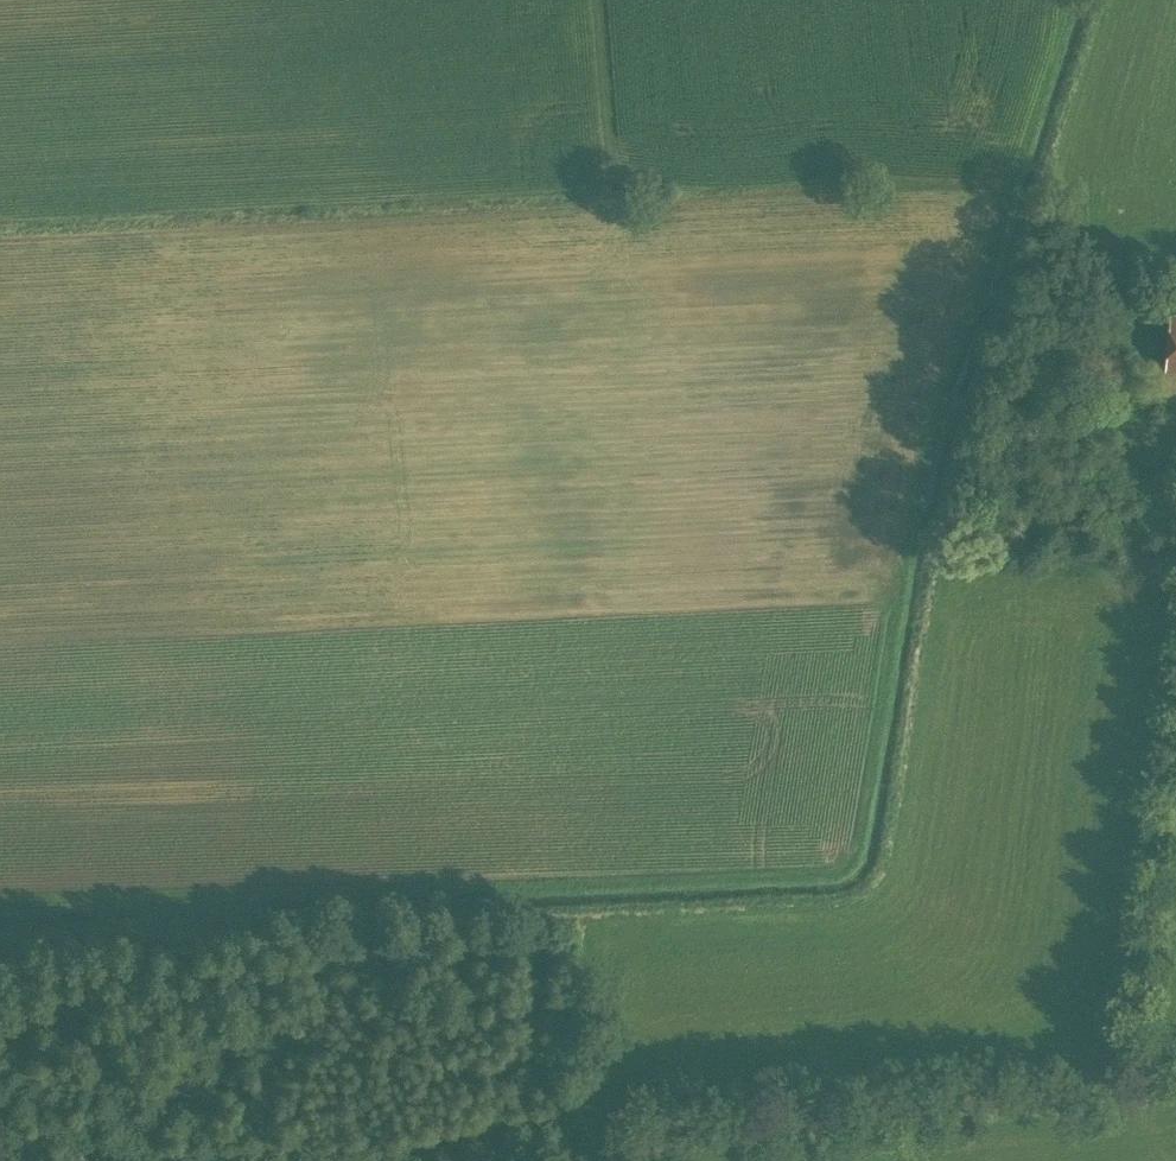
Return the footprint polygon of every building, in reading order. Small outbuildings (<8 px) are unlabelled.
[(1170,316),(1165,370),(1175,371),(1175,316),(1170,316)]
